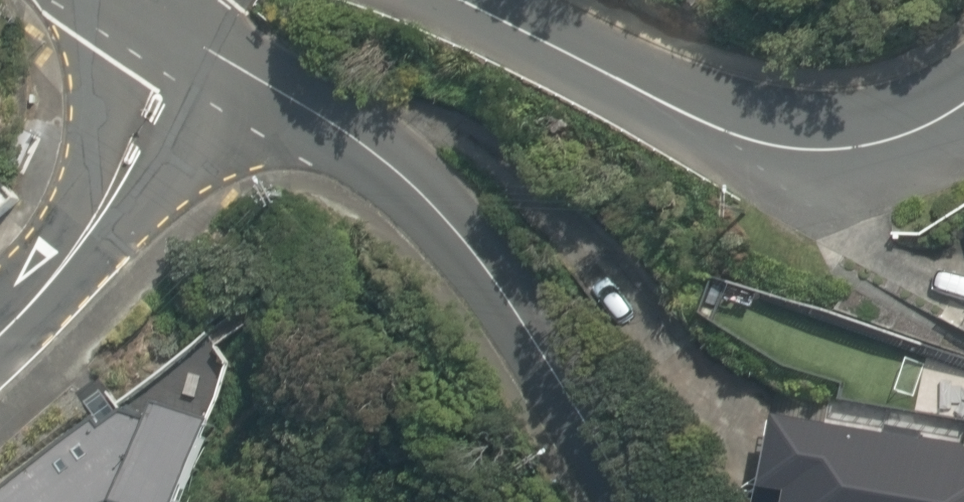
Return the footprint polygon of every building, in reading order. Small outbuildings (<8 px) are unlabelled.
[(21,202),(0,180),(0,222),(21,202)] [(239,375),(213,342),(5,501),(198,501),(239,375)] [(774,419),(761,501),(963,501),(963,448),(774,419)]
